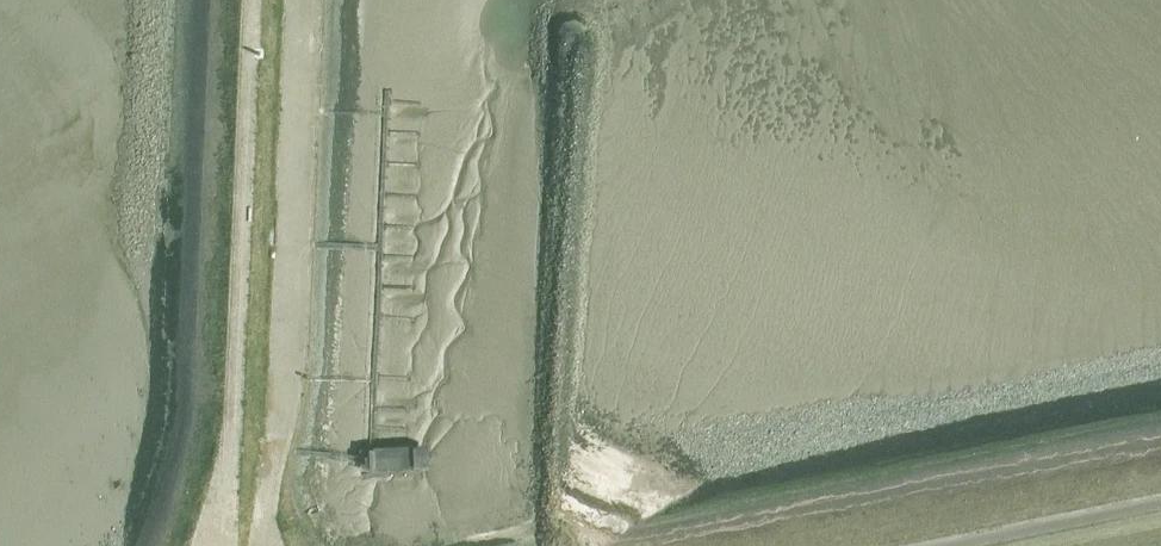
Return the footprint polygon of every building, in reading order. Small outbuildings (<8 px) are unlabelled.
[(351,478),(429,478),(429,445),(351,445),(351,462),(351,478)]
